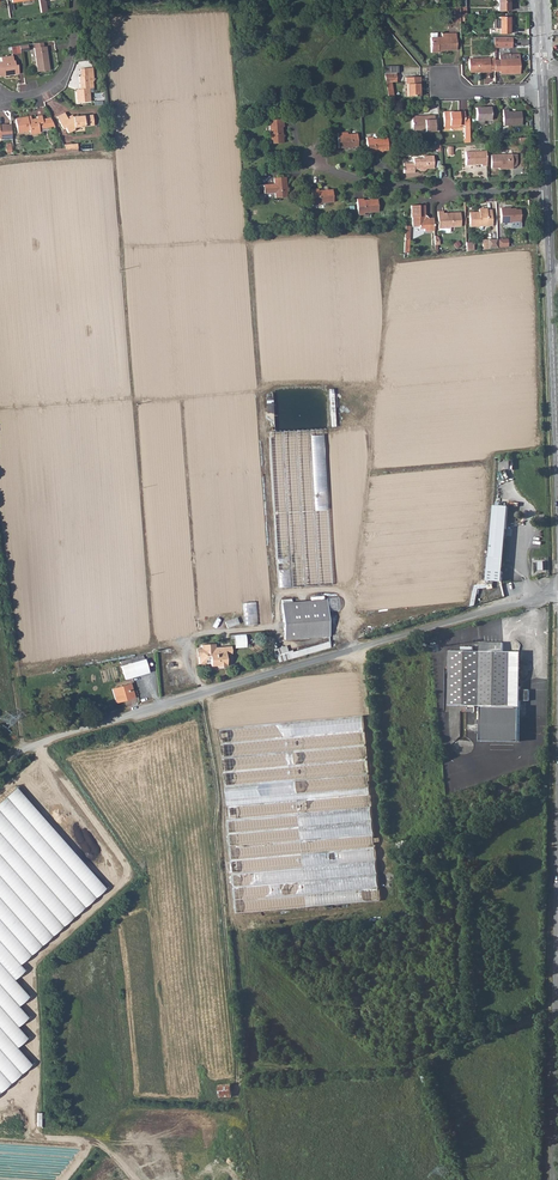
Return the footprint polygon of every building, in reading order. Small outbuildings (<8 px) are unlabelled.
[(41,13),(47,11),(45,0),(44,1),(43,0),(38,0),(41,13)] [(497,11),(508,11),(508,0),(497,0),(497,11)] [(489,30),(489,34),(509,34),(509,17),(499,17),(498,20),(497,20),(497,24),(493,24),(493,30),(489,30)] [(430,37),(431,53),(438,52),(438,50),(441,50),(441,51),(456,50),(455,33),(441,33),(441,37),(436,37),(436,33),(430,33),(430,37)] [(493,37),(493,47),(511,48),(511,37),(500,37),(493,37)] [(20,51),(19,46),(11,47),(12,54),(20,53),(20,51)] [(35,48),(34,48),(37,72),(49,70),(46,46),(44,47),(35,48)] [(499,73),(519,72),(519,55),(518,55),(518,54),(499,55),(499,61),(499,72),(499,73)] [(2,75),(2,74),(4,74),(4,76),(19,74),(17,65),(15,65),(14,61),(13,61),(12,56),(1,58),(1,62),(0,62),(0,76),(2,75)] [(493,58),(468,59),(468,72),(494,71),(494,61),(493,58)] [(80,92),(76,92),(77,103),(90,102),(89,92),(88,81),(92,81),(93,81),(92,68),(79,69),(80,76),(78,77),(80,89),(80,92)] [(395,73),(383,74),(385,82),(395,82),(395,73)] [(419,77),(404,78),(405,84),(406,85),(407,97),(420,96),(420,89),(418,89),(418,84),(419,84),(419,77)] [(490,107),(475,108),(476,120),(490,120),(490,107)] [(507,110),(502,110),(503,125),(520,125),(520,112),(507,112),(507,110)] [(68,119),(67,117),(64,112),(56,116),(62,128),(65,127),(68,133),(75,130),(74,127),(94,125),(93,115),(73,117),(68,119)] [(463,112),(443,112),(443,116),(443,126),(458,126),(459,126),(463,126),(463,130),(464,139),(469,139),(468,117),(464,117),(463,112)] [(416,120),(411,120),(412,127),(416,127),(416,132),(434,132),(434,115),(424,116),(424,118),(422,118),(422,117),(416,118),(416,120)] [(37,119),(28,120),(27,117),(15,119),(17,132),(29,131),(30,132),(34,131),(35,133),(40,132),(39,127),(44,126),(42,119),(42,116),(37,117),(37,119)] [(283,118),(268,119),(270,142),(282,142),(282,136),(281,136),(281,133),(281,126),(283,126),(283,118)] [(0,137),(0,138),(0,139),(6,139),(12,138),(11,125),(5,125),(0,125),(0,137)] [(347,131),(337,132),(338,147),(348,147),(349,145),(350,145),(351,146),(357,146),(357,133),(347,134),(347,131)] [(387,139),(366,140),(367,153),(374,153),(374,151),(380,150),(380,149),(382,149),(382,150),(387,150),(387,139)] [(486,166),(485,151),(464,152),(465,165),(471,165),(471,163),(473,163),(473,165),(480,165),(480,166),(486,166)] [(491,168),(497,168),(506,168),(506,170),(511,170),(511,168),(513,168),(515,167),(516,166),(516,164),(517,162),(516,160),(516,154),(511,154),(490,155),(491,168)] [(412,164),(402,164),(402,174),(412,174),(412,170),(417,170),(418,172),(419,172),(421,173),(422,172),(423,171),(424,170),(432,170),(432,156),(421,156),(421,159),(411,160),(412,164)] [(273,183),(262,183),(262,192),(273,191),(273,197),(285,196),(285,190),(284,189),(284,186),(285,185),(284,176),(272,176),(273,183)] [(317,187),(310,188),(311,204),(318,204),(318,202),(332,201),(331,189),(326,189),(326,190),(324,190),(323,189),(318,189),(317,187)] [(363,197),(356,197),(357,213),(364,213),(364,211),(378,210),(377,198),(372,198),(372,200),(370,199),(369,199),(363,199),(363,197)] [(432,232),(432,218),(426,218),(423,215),(423,205),(409,205),(409,218),(411,218),(411,227),(417,227),(417,230),(422,230),(422,232),(432,232)] [(509,208),(500,208),(500,223),(520,222),(520,210),(510,211),(509,208)] [(478,213),(468,213),(469,227),(491,226),(491,210),(486,210),(486,209),(480,209),(480,211),(478,211),(478,213)] [(439,233),(448,232),(449,231),(448,228),(449,228),(449,226),(459,226),(459,212),(447,213),(447,215),(441,215),(441,211),(436,211),(437,229),(438,229),(438,232),(439,233)] [(496,247),(496,239),(487,239),(487,244),(482,244),(482,249),(487,249),(487,248),(496,248),(496,247)] [(507,239),(496,239),(496,247),(507,247),(507,239)] [(265,440),(277,590),(331,585),(320,437),(265,440)] [(493,505),(485,585),(490,585),(490,581),(492,581),(501,582),(508,507),(498,506),(493,505)] [(362,582),(364,595),(381,593),(381,588),(384,588),(387,588),(386,580),(362,582)] [(459,591),(450,590),(449,600),(458,601),(459,591)] [(302,640),(302,633),(328,631),(325,601),(281,605),(284,641),(302,640)] [(328,631),(302,633),(302,640),(329,637),(328,631)] [(231,638),(235,638),(235,647),(247,647),(247,634),(231,634),(231,638)] [(275,648),(278,661),(331,647),(330,640),(289,651),(287,645),(275,648)] [(481,652),(480,706),(483,706),(482,741),(519,742),(520,707),(523,652),(510,652),(503,652),(504,643),(482,642),(481,643),(481,652)] [(201,649),(197,650),(197,653),(199,654),(199,655),(198,656),(198,664),(210,663),(210,666),(217,666),(217,667),(224,666),(224,665),(226,665),(225,657),(232,657),(231,646),(221,646),(219,649),(217,649),(215,648),(214,644),(202,645),(201,645),(201,649)] [(480,706),(481,652),(452,652),(451,705),(480,706)] [(132,663),(123,665),(120,666),(124,679),(148,673),(144,659),(143,660),(132,663)] [(130,684),(111,689),(115,702),(134,697),(130,684)] [(223,729),(229,806),(230,806),(231,820),(228,820),(236,914),(379,902),(363,717),(223,729)] [(0,802),(0,1093),(31,1065),(18,1049),(27,1039),(18,1029),(29,1019),(19,1007),(30,997),(14,981),(25,971),(20,964),(107,889),(15,788),(0,802)] [(220,1084),(220,1096),(232,1097),(232,1084),(220,1084)]
